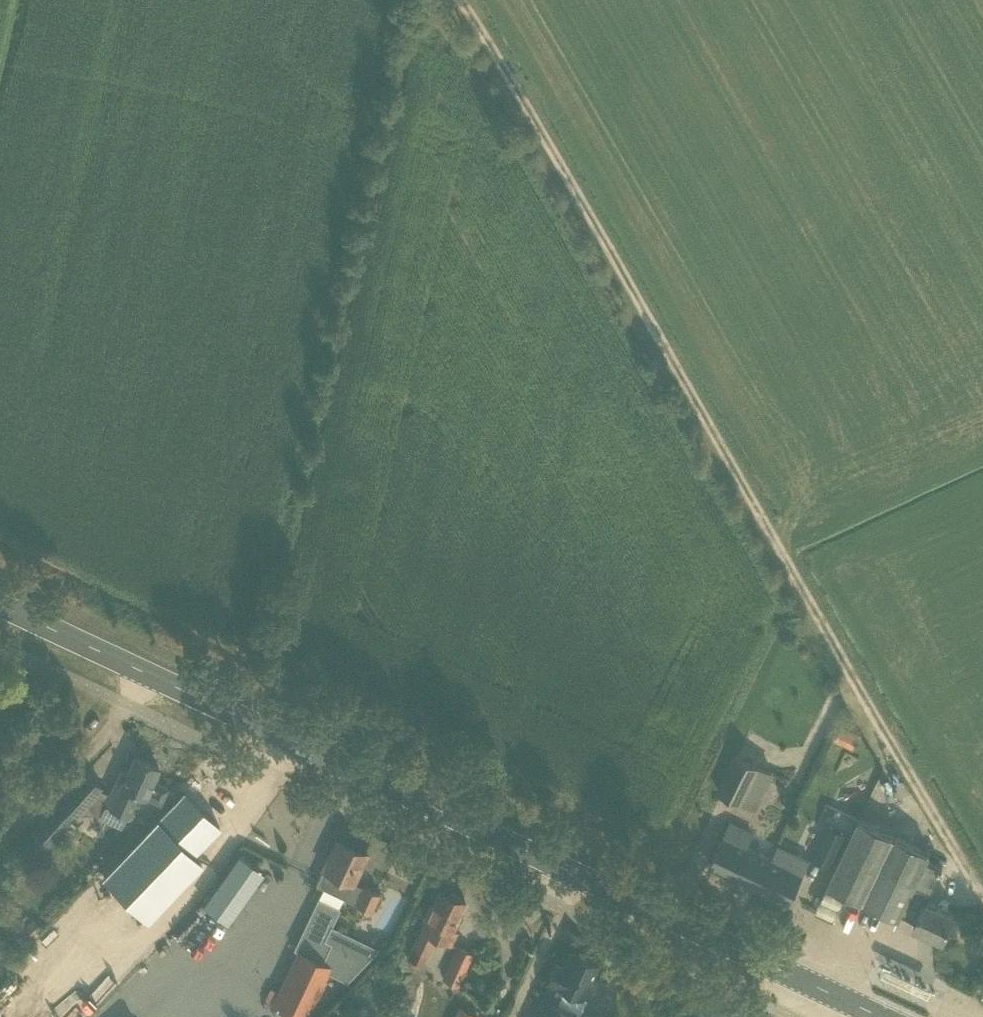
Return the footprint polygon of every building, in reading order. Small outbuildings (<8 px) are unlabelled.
[(835,739),(845,744),(854,748),(859,737),(855,735),(856,732),(848,728),(842,725),(841,727),(835,738),(835,739)] [(718,791),(755,808),(772,771),(736,754),(718,791)] [(122,767),(99,815),(120,825),(125,813),(127,813),(137,792),(145,795),(159,802),(167,786),(152,779),(158,766),(135,755),(128,770),(122,767)] [(86,773),(46,817),(54,825),(62,817),(68,822),(74,816),(77,812),(99,788),(101,787),(86,773)] [(184,791),(104,875),(147,917),(201,862),(193,853),(219,826),(184,791)] [(828,886),(898,919),(917,879),(934,887),(943,867),(927,859),(930,852),(859,818),(846,848),(837,866),(828,886)] [(709,864),(757,887),(771,858),(746,846),(753,833),(730,822),(709,864)] [(826,822),(810,856),(833,866),(849,833),(826,822)] [(337,839),(316,883),(371,911),(380,893),(363,884),(362,886),(353,881),(366,852),(337,839)] [(771,858),(757,887),(789,902),(803,873),(771,858)] [(914,926),(943,940),(955,914),(927,901),(934,887),(917,879),(898,919),(899,919),(901,914),(916,921),(914,926)] [(409,963),(415,965),(422,964),(435,937),(449,944),(455,931),(451,929),(465,898),(440,887),(433,902),(431,902),(424,917),(425,917),(407,957),(409,963)] [(19,933),(29,942),(42,927),(32,918),(19,933)] [(443,978),(455,984),(470,952),(458,946),(443,978)] [(574,1010),(556,1001),(563,987),(581,995),(598,961),(570,948),(563,964),(555,960),(546,979),(550,981),(533,1016),(571,1016),(574,1010)] [(302,1016),(305,1016),(330,965),(297,949),(277,990),(272,1001),(272,1002),(302,1016)] [(134,993),(125,984),(94,1016),(111,1016),(134,993)] [(189,1016),(250,1016),(252,1012),(241,1008),(245,998),(222,988),(218,997),(201,989),(189,1016)] [(479,1016),(458,1005),(452,1016),(479,1016)]
